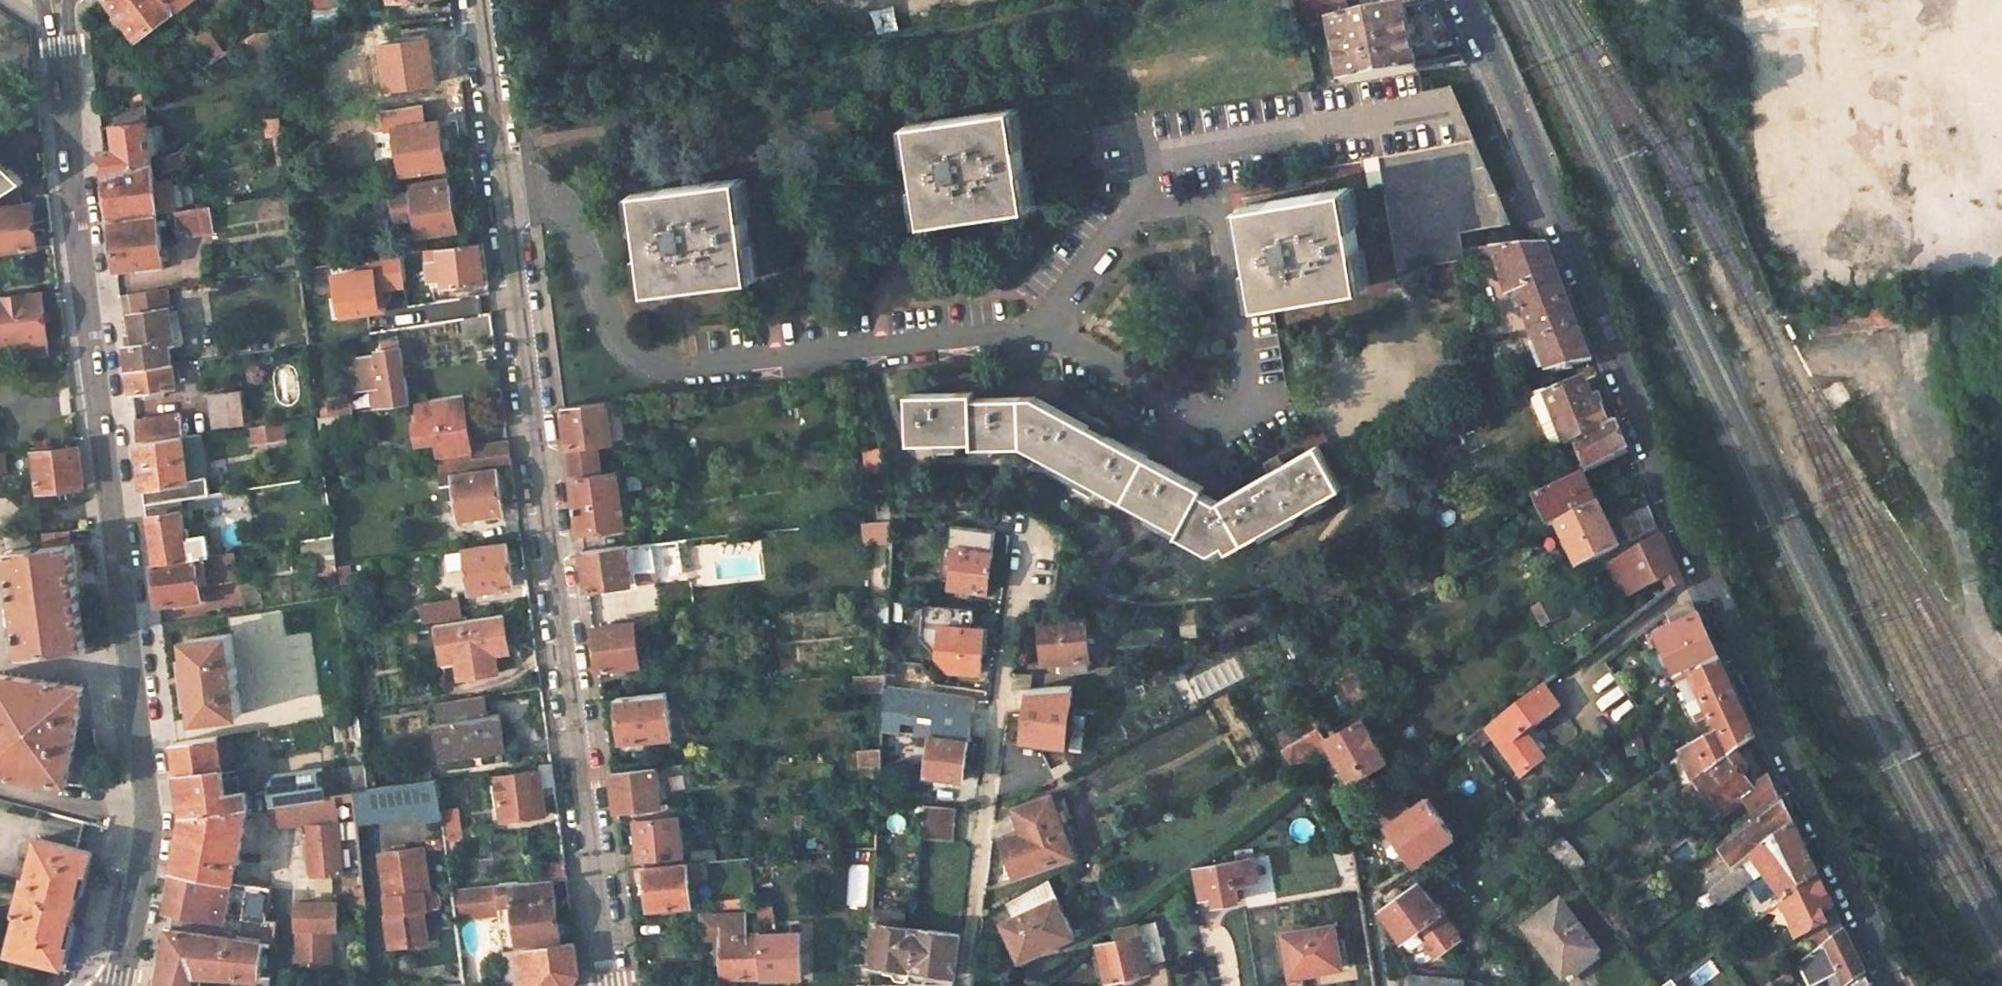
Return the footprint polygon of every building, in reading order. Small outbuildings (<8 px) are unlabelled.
[(177,10),(170,0),(110,0),(138,39),(177,10)] [(191,0),(170,0),(177,10),(191,0)] [(1332,22),(1326,0),(1298,0),(1306,31),(1332,25),(1345,83),(1418,71),(1470,62),(1452,27),(1449,21),(1438,0),(1432,0),(1332,22)] [(342,29),(340,7),(311,10),(313,32),(342,29)] [(210,32),(200,40),(216,61),(227,54),(210,32)] [(271,37),(252,39),(253,53),(272,51),(271,37)] [(437,83),(431,37),(382,43),(388,89),(437,83)] [(102,132),(119,122),(136,111),(126,97),(99,114),(102,132)] [(437,101),(393,108),(404,173),(448,166),(437,101)] [(146,105),(136,111),(119,122),(122,150),(104,152),(107,178),(153,162),(146,105)] [(982,216),(1032,209),(1018,110),(914,124),(921,172),(928,223),(982,216)] [(284,139),(281,119),(265,124),(267,141),(284,139)] [(1479,166),(1475,143),(1378,159),(1398,269),(1467,257),(1465,248),(1462,232),(1504,224),(1498,195),(1486,165),(1479,166)] [(185,151),(163,159),(168,173),(190,165),(185,151)] [(17,186),(25,181),(0,156),(0,197),(17,186)] [(153,162),(107,178),(110,202),(113,222),(159,215),(153,162)] [(745,179),(640,192),(653,291),(683,288),(758,278),(745,179)] [(458,231),(452,185),(449,186),(448,180),(411,184),(412,191),(389,194),(392,218),(412,216),(415,237),(458,231)] [(17,186),(0,197),(0,255),(36,250),(31,208),(24,209),(17,186)] [(1351,186),(1246,204),(1255,261),(1262,303),(1369,284),(1351,186)] [(209,207),(180,212),(182,232),(188,231),(189,239),(213,235),(209,207)] [(160,219),(111,224),(114,249),(116,270),(136,268),(137,274),(166,270),(161,228),(160,222),(160,219)] [(444,279),(445,287),(488,281),(483,242),(440,248),(442,262),(430,263),(432,280),(444,279)] [(1548,243),(1494,247),(1496,254),(1508,291),(1519,287),(1552,367),(1592,359),(1571,304),(1548,243)] [(1467,257),(1496,254),(1494,247),(1465,248),(1467,257)] [(403,254),(373,259),(374,268),(336,273),(342,316),(387,309),(383,287),(406,284),(403,254)] [(170,346),(178,345),(172,289),(130,296),(135,336),(125,338),(129,371),(173,364),(170,346)] [(19,360),(50,356),(43,297),(0,302),(0,327),(3,348),(17,347),(19,360)] [(495,336),(492,316),(461,321),(464,340),(495,336)] [(379,353),(379,356),(354,359),(358,391),(373,389),(376,409),(410,404),(402,341),(383,344),(384,352),(379,353)] [(173,364),(129,371),(131,393),(176,388),(173,364)] [(1585,378),(1548,393),(1570,444),(1578,440),(1612,424),(1601,397),(1594,400),(1585,378)] [(1531,391),(1555,451),(1570,444),(1548,393),(1546,388),(1531,391)] [(218,427),(249,423),(244,391),(213,395),(218,427)] [(1224,557),(1348,486),(1323,443),(1302,455),(1289,463),(1283,453),(1268,461),(1274,471),(1223,501),(1206,491),(1208,485),(1187,474),(1112,433),(1116,424),(1101,415),(1095,425),(1082,418),(1041,396),(977,400),(977,392),(947,394),(914,397),(917,444),(980,441),(980,448),(1026,445),(1185,528),(1181,534),(1224,557)] [(512,462),(509,443),(471,448),(462,396),(418,402),(420,421),(414,423),(418,444),(436,440),(442,473),(512,462)] [(612,403),(564,408),(570,448),(598,444),(617,442),(612,403)] [(353,412),(320,417),(322,437),(342,434),(342,432),(356,430),(353,412)] [(138,445),(185,438),(182,416),(135,421),(138,445)] [(1623,437),(1617,421),(1612,424),(1578,440),(1592,472),(1630,452),(1623,437)] [(284,423),(264,426),(267,441),(286,438),(284,423)] [(267,441),(264,426),(253,427),(256,443),(267,441)] [(204,435),(185,438),(138,445),(142,481),(145,504),(215,494),(211,467),(208,468),(204,435)] [(572,463),(600,459),(598,444),(570,448),(572,463)] [(78,448),(35,453),(39,494),(83,488),(81,470),(78,448)] [(871,474),(889,470),(883,449),(868,454),(871,474)] [(602,476),(600,459),(572,463),(574,479),(602,476)] [(507,511),(502,468),(461,474),(461,475),(446,477),(449,502),(463,500),(465,517),(507,511)] [(622,474),(602,476),(574,479),(581,534),(628,528),(622,474)] [(1588,474),(1543,497),(1546,505),(1537,511),(1548,532),(1563,524),(1603,504),(1588,474)] [(1642,484),(1603,504),(1563,524),(1586,569),(1661,531),(1653,509),(1642,484)] [(160,562),(195,557),(203,556),(214,554),(211,533),(189,536),(187,512),(154,516),(160,562)] [(898,519),(881,521),(882,531),(898,530),(898,519)] [(70,530),(43,533),(45,544),(13,550),(29,653),(90,644),(87,626),(77,557),(74,540),(71,540),(70,530)] [(998,536),(962,530),(955,586),(991,591),(998,536)] [(1643,582),(1650,579),(1669,570),(1671,572),(1677,567),(1671,552),(1663,536),(1629,557),(1643,582)] [(324,575),(340,574),(336,537),(319,539),(324,575)] [(515,586),(510,544),(467,550),(473,591),(515,586)] [(584,552),(589,591),(635,585),(635,582),(659,578),(656,545),(631,549),(630,547),(584,552)] [(241,550),(214,554),(203,556),(207,582),(244,577),(241,550)] [(195,557),(160,562),(152,563),(157,602),(158,610),(201,605),(195,557)] [(1629,557),(1614,565),(1627,589),(1643,582),(1629,557)] [(1683,581),(1677,567),(1671,572),(1677,586),(1683,581)] [(893,602),(894,595),(876,597),(877,604),(893,602)] [(426,625),(466,617),(462,597),(422,605),(426,625)] [(1554,599),(1541,606),(1549,622),(1562,614),(1554,599)] [(1693,601),(1672,610),(1676,631),(1660,639),(1678,681),(1723,663),(1710,637),(1693,601)] [(980,607),(928,602),(926,623),(944,625),(941,655),(951,667),(985,670),(989,624),(979,623),(980,607)] [(1214,609),(1202,610),(1203,624),(1215,623),(1214,609)] [(1171,625),(1185,624),(1184,611),(1170,612),(1171,625)] [(456,678),(499,672),(497,656),(494,636),(508,634),(505,615),(437,625),(439,645),(452,643),(456,678)] [(1092,672),(1088,619),(1042,622),(1045,663),(1060,662),(1062,675),(1092,672)] [(642,665),(637,623),(594,628),(600,671),(642,665)] [(941,655),(944,625),(926,623),(925,637),(941,655)] [(232,634),(188,640),(198,718),(241,713),(232,634)] [(511,653),(508,634),(494,636),(497,656),(511,653)] [(1739,698),(1723,663),(1678,681),(1677,682),(1691,701),(1678,710),(1684,719),(1690,716),(1696,725),(1705,720),(1714,733),(1695,746),(1714,773),(1758,741),(1749,719),(1739,698)] [(1103,683),(1131,681),(1130,665),(1098,668),(1099,683),(1103,683)] [(1189,680),(1198,699),(1228,684),(1218,665),(1189,680)] [(1361,669),(1345,678),(1358,700),(1374,691),(1361,669)] [(888,685),(889,672),(856,675),(857,688),(888,685)] [(0,679),(0,779),(67,788),(81,690),(0,679)] [(1554,679),(1495,724),(1531,775),(1554,758),(1536,730),(1571,704),(1554,679)] [(1131,681),(1103,683),(1105,701),(1132,698),(1131,681)] [(967,777),(977,698),(888,685),(886,727),(936,734),(934,749),(931,772),(967,777)] [(623,743),(673,738),(669,692),(618,697),(623,743)] [(1073,701),(1033,695),(1026,739),(1067,745),(1073,701)] [(483,697),(438,703),(441,722),(434,723),(438,745),(446,744),(448,758),(479,754),(478,746),(501,743),(498,716),(486,717),(483,697)] [(1287,731),(1295,745),(1327,727),(1320,713),(1287,731)] [(1327,727),(1295,745),(1293,746),(1304,766),(1339,746),(1360,779),(1395,757),(1369,714),(1333,736),(1327,727)] [(232,882),(238,855),(248,809),(246,790),(225,793),(219,735),(174,742),(180,799),(183,817),(172,871),(232,882)] [(1758,741),(1714,773),(1701,783),(1708,793),(1726,818),(1732,826),(1780,790),(1771,772),(1758,741)] [(479,754),(502,750),(501,743),(478,746),(479,754)] [(448,758),(446,744),(438,745),(441,759),(448,758)] [(883,771),(884,746),(864,748),(866,773),(883,771)] [(931,772),(934,749),(927,748),(924,771),(931,772)] [(1041,789),(1060,780),(1071,774),(1062,757),(1032,772),(1041,789)] [(554,779),(552,763),(540,765),(541,773),(542,780),(554,779)] [(365,764),(321,770),(325,797),(355,792),(355,791),(368,789),(365,764)] [(619,810),(665,805),(661,766),(614,772),(619,810)] [(267,781),(271,805),(325,797),(321,770),(320,768),(272,774),(267,781)] [(546,815),(542,780),(541,773),(500,778),(505,819),(546,815)] [(436,780),(377,788),(382,825),(441,817),(436,780)] [(1701,783),(1682,797),(1689,807),(1708,793),(1701,783)] [(377,788),(368,789),(355,791),(355,792),(357,811),(359,828),(382,825),(377,788)] [(342,874),(337,824),(357,822),(355,792),(325,797),(271,805),(274,825),(307,822),(312,877),(342,874)] [(1075,858),(1056,797),(1018,809),(1025,835),(1009,840),(1020,875),(1075,858)] [(1433,799),(1394,828),(1423,866),(1461,837),(1433,799)] [(1794,817),(1784,801),(1722,848),(1740,872),(1752,862),(1799,828),(1794,817)] [(959,805),(927,804),(925,837),(958,839),(959,805)] [(448,848),(465,845),(461,813),(444,816),(448,848)] [(641,858),(685,854),(681,814),(636,818),(641,858)] [(1799,828),(1752,862),(1784,904),(1821,876),(1810,851),(1799,828)] [(23,896),(75,909),(85,870),(89,871),(94,853),(40,838),(30,880),(26,879),(23,896)] [(1020,875),(1009,840),(1004,841),(1006,880),(1020,875)] [(421,892),(429,891),(423,846),(380,851),(388,909),(383,910),(388,946),(428,942),(423,906),(421,892)] [(1255,859),(1233,863),(1237,886),(1260,882),(1255,859)] [(561,880),(568,879),(565,861),(533,865),(536,884),(561,880)] [(652,908),(691,904),(686,863),(648,867),(652,908)] [(1203,899),(1217,896),(1218,906),(1240,902),(1237,886),(1233,863),(1197,871),(1203,899)] [(223,923),(232,882),(172,871),(167,896),(164,911),(223,923)] [(1740,872),(1709,894),(1717,906),(1748,883),(1740,872)] [(1797,938),(1817,930),(1825,948),(1847,932),(1834,902),(1821,876),(1784,904),(1797,938)] [(566,915),(561,880),(536,884),(496,889),(497,897),(512,895),(513,901),(519,951),(561,945),(560,934),(568,933),(566,915)] [(1422,882),(1386,909),(1409,943),(1447,915),(1422,882)] [(1050,883),(1003,909),(1010,923),(1003,928),(1021,964),(1075,939),(1050,883)] [(271,890),(246,885),(240,916),(265,920),(271,890)] [(452,894),(454,910),(513,901),(512,895),(497,897),(496,889),(452,894)] [(423,906),(431,905),(429,891),(421,892),(423,906)] [(11,952),(45,960),(65,965),(70,947),(66,945),(75,909),(23,896),(18,913),(21,914),(11,952)] [(295,905),(296,969),(329,968),(329,930),(336,930),(335,904),(295,905)] [(761,923),(775,922),(772,905),(759,907),(761,923)] [(1600,956),(1564,905),(1528,932),(1563,978),(1577,967),(1580,971),(1600,956)] [(911,976),(916,934),(917,927),(910,926),(912,916),(906,909),(880,906),(871,964),(894,967),(893,973),(895,977),(909,979),(911,976)] [(725,977),(766,975),(763,934),(749,935),(747,914),(705,916),(706,936),(723,936),(725,977)] [(1465,939),(1447,915),(1409,943),(1416,953),(1429,944),(1439,958),(1465,939)] [(1142,922),(1125,926),(1118,931),(1120,939),(1101,944),(1110,982),(1154,971),(1151,958),(1169,954),(1161,921),(1143,925),(1142,922)] [(1345,967),(1340,924),(1288,931),(1294,971),(1313,968),(1313,971),(1345,967)] [(956,975),(962,933),(917,927),(916,934),(911,976),(915,980),(928,981),(932,979),(932,972),(956,975)] [(204,974),(258,981),(264,945),(168,930),(157,985),(202,985),(204,974)] [(1847,932),(1825,948),(1800,966),(1808,985),(1813,985),(1831,976),(1842,970),(1848,984),(1865,974),(1858,956),(1847,932)] [(766,975),(805,974),(802,933),(763,934),(766,975)] [(561,945),(519,951),(504,953),(509,985),(569,985),(573,982),(580,974),(576,942),(561,945)] [(1842,970),(1831,976),(1837,985),(1859,985),(1868,980),(1865,974),(1848,984),(1842,970)] [(1416,974),(1415,985),(1466,985),(1467,979),(1416,974)] [(1772,985),(1790,985),(1795,982),(1789,974),(1772,985)]
